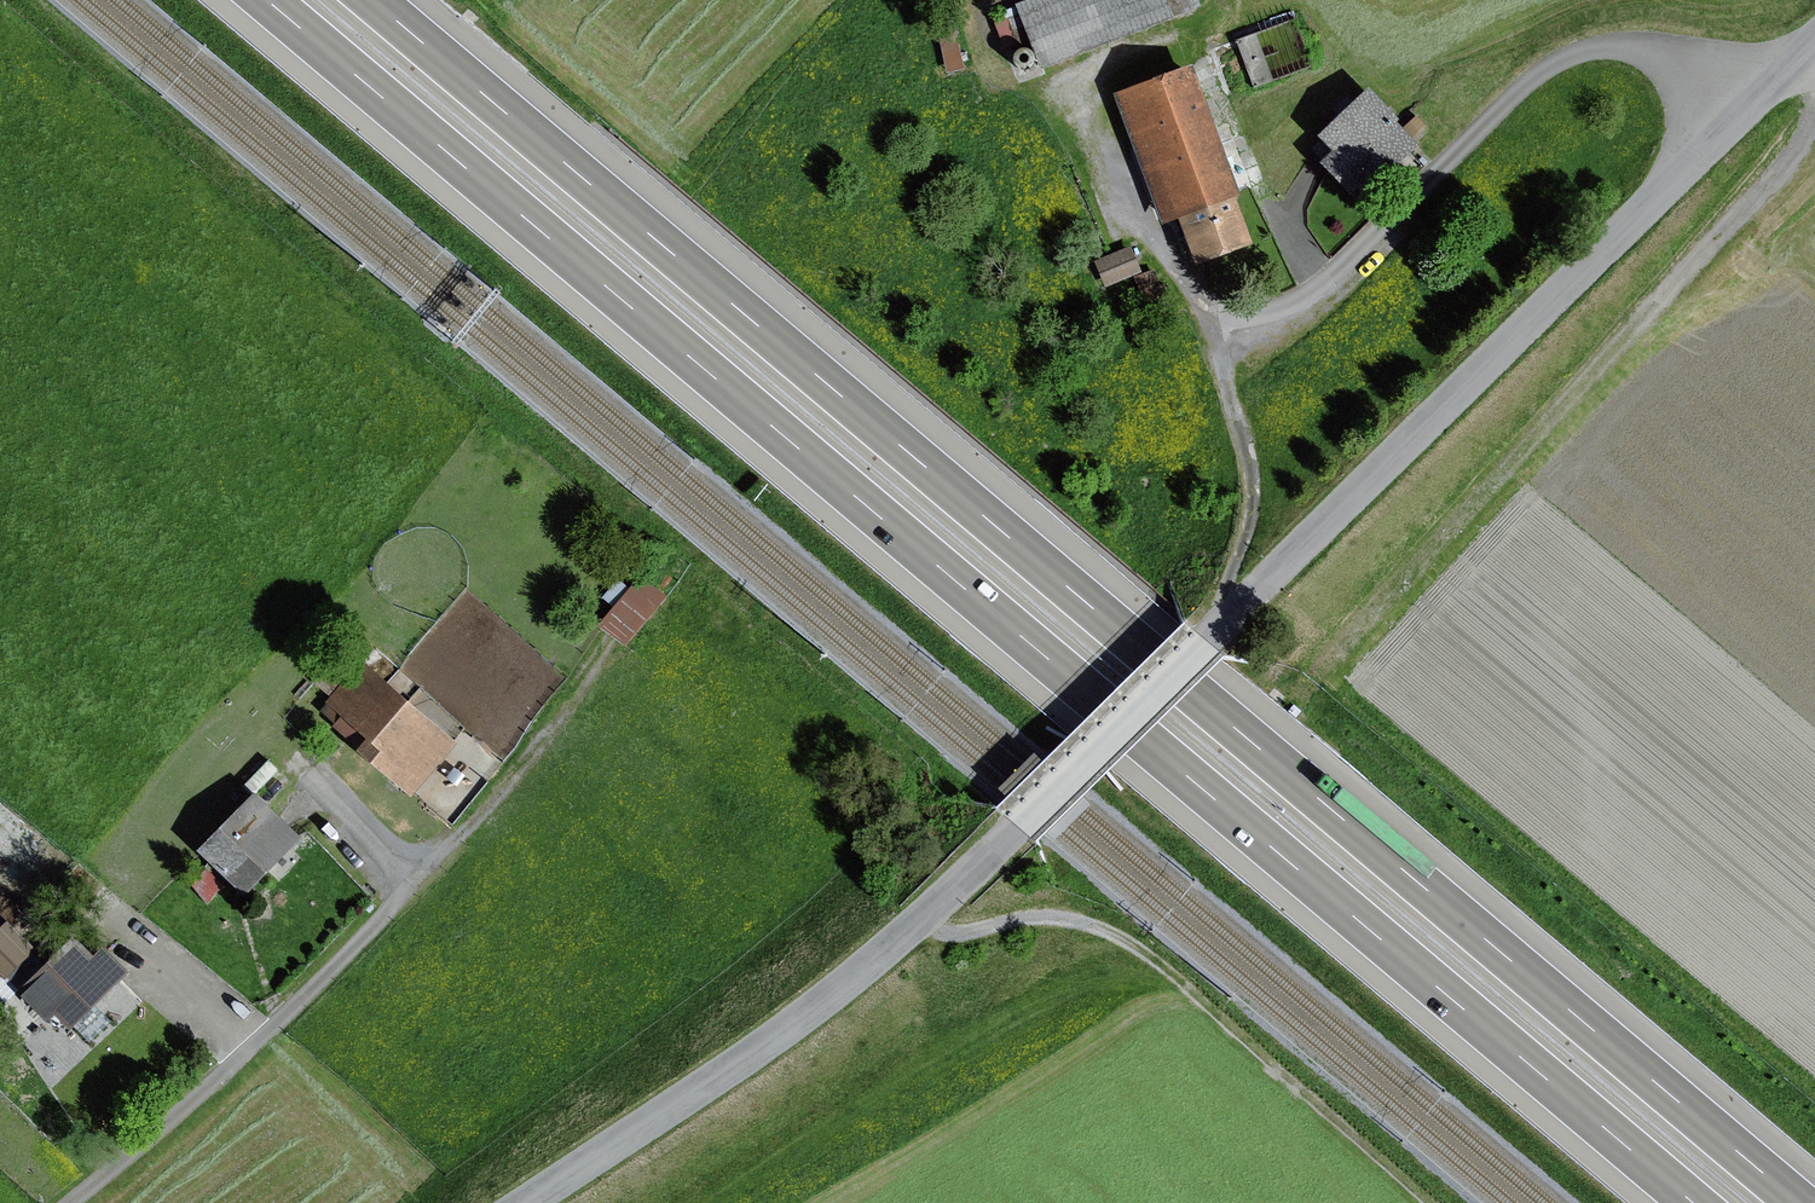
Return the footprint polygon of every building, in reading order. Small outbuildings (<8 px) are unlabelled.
[(1024,8),(1044,67),(1203,11),(1199,0),(1048,0),(1024,8)] [(1296,17),(1239,39),(1257,87),(1314,65),(1296,17)] [(959,29),(936,34),(945,72),(968,66),(959,29)] [(1198,71),(1127,95),(1169,223),(1190,216),(1204,259),(1256,242),(1198,71)] [(1418,143),(1372,94),(1329,133),(1344,150),(1330,163),(1360,196),(1418,143)] [(1134,253),(1099,264),(1107,289),(1142,277),(1134,253)] [(642,573),(601,623),(627,644),(667,594),(642,573)] [(314,677),(332,692),(362,657),(343,642),(314,677)] [(332,692),(318,708),(415,790),(458,739),(362,657),(332,692)] [(258,787),(203,844),(250,890),(306,833),(258,787)] [(0,928),(0,1003),(1,1004),(20,987),(9,975),(37,948),(10,919),(0,928)] [(48,959),(20,987),(47,1015),(49,1017),(57,1010),(74,1026),(133,969),(107,942),(98,951),(77,930),(48,959)] [(48,959),(37,948),(9,975),(20,987),(48,959)] [(80,1028),(96,1045),(144,998),(128,982),(80,1028)]
